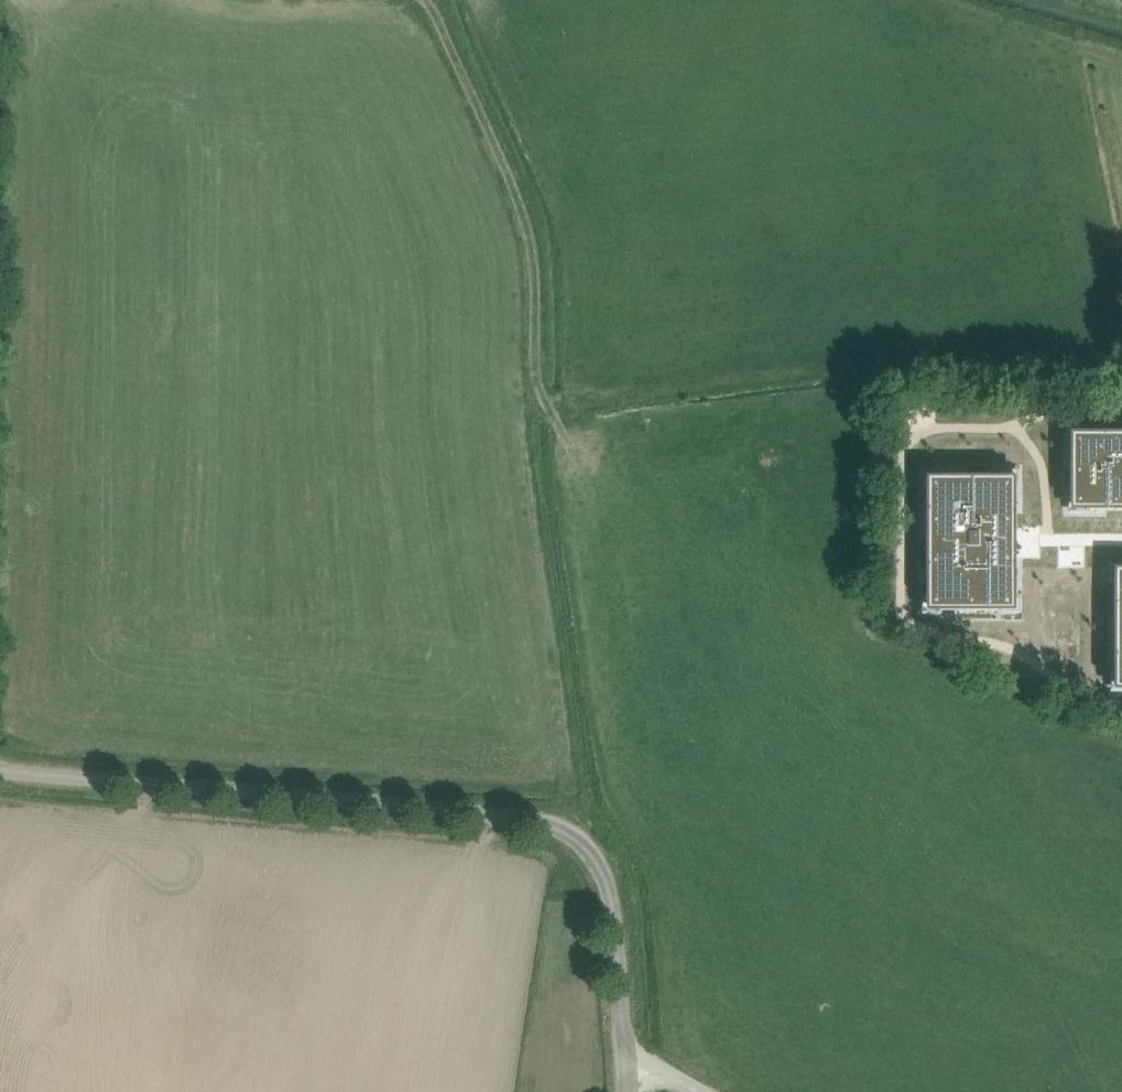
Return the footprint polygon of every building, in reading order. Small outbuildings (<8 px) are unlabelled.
[(1070,444),(1070,448),(1072,448),(1072,453),(1070,453),(1070,457),(1072,457),(1072,461),(1070,461),(1070,465),(1072,465),(1072,487),(1070,487),(1070,491),(1072,491),(1072,499),(1086,499),(1086,508),(1091,508),(1091,510),(1094,510),(1094,509),(1108,509),(1108,510),(1111,510),(1111,509),(1116,509),(1116,510),(1120,510),(1120,508),(1121,508),(1121,433),(1114,433),(1114,432),(1111,432),(1111,433),(1089,433),(1089,432),(1085,432),(1085,434),(1080,434),(1080,444),(1070,444)] [(941,485),(926,485),(926,489),(928,489),(928,502),(926,502),(926,506),(928,506),(928,537),(926,537),(926,540),(928,540),(928,554),(926,554),(926,558),(928,558),(928,588),(926,588),(926,592),(928,592),(928,597),(926,597),(926,600),(939,600),(939,611),(943,611),(943,609),(957,609),(957,611),(960,611),(960,609),(974,609),(974,611),(978,611),(978,609),(991,609),(991,611),(995,611),(995,609),(999,609),(999,611),(1003,611),(1003,599),(1014,599),(1014,569),(1016,569),(1016,565),(1014,565),(1014,559),(1014,543),(1016,543),(1016,539),(1014,539),(1014,535),(1012,535),(1012,531),(1014,531),(1014,527),(1014,518),(1016,518),(1016,514),(1014,514),(1014,500),(1016,500),(1016,497),(1014,497),(1014,492),(1016,492),(1016,488),(1005,488),(1005,478),(988,478),(988,476),(984,476),(984,478),(971,478),(971,476),(967,476),(967,477),(945,477),(945,476),(941,476),(941,485)] [(1114,579),(1114,583),(1116,583),(1116,597),(1114,597),(1114,600),(1116,600),(1116,614),(1114,614),(1114,618),(1116,618),(1116,639),(1114,639),(1114,643),(1116,643),(1116,656),(1114,656),(1114,660),(1116,660),(1116,674),(1114,674),(1114,677),(1121,677),(1121,579),(1114,579)]
